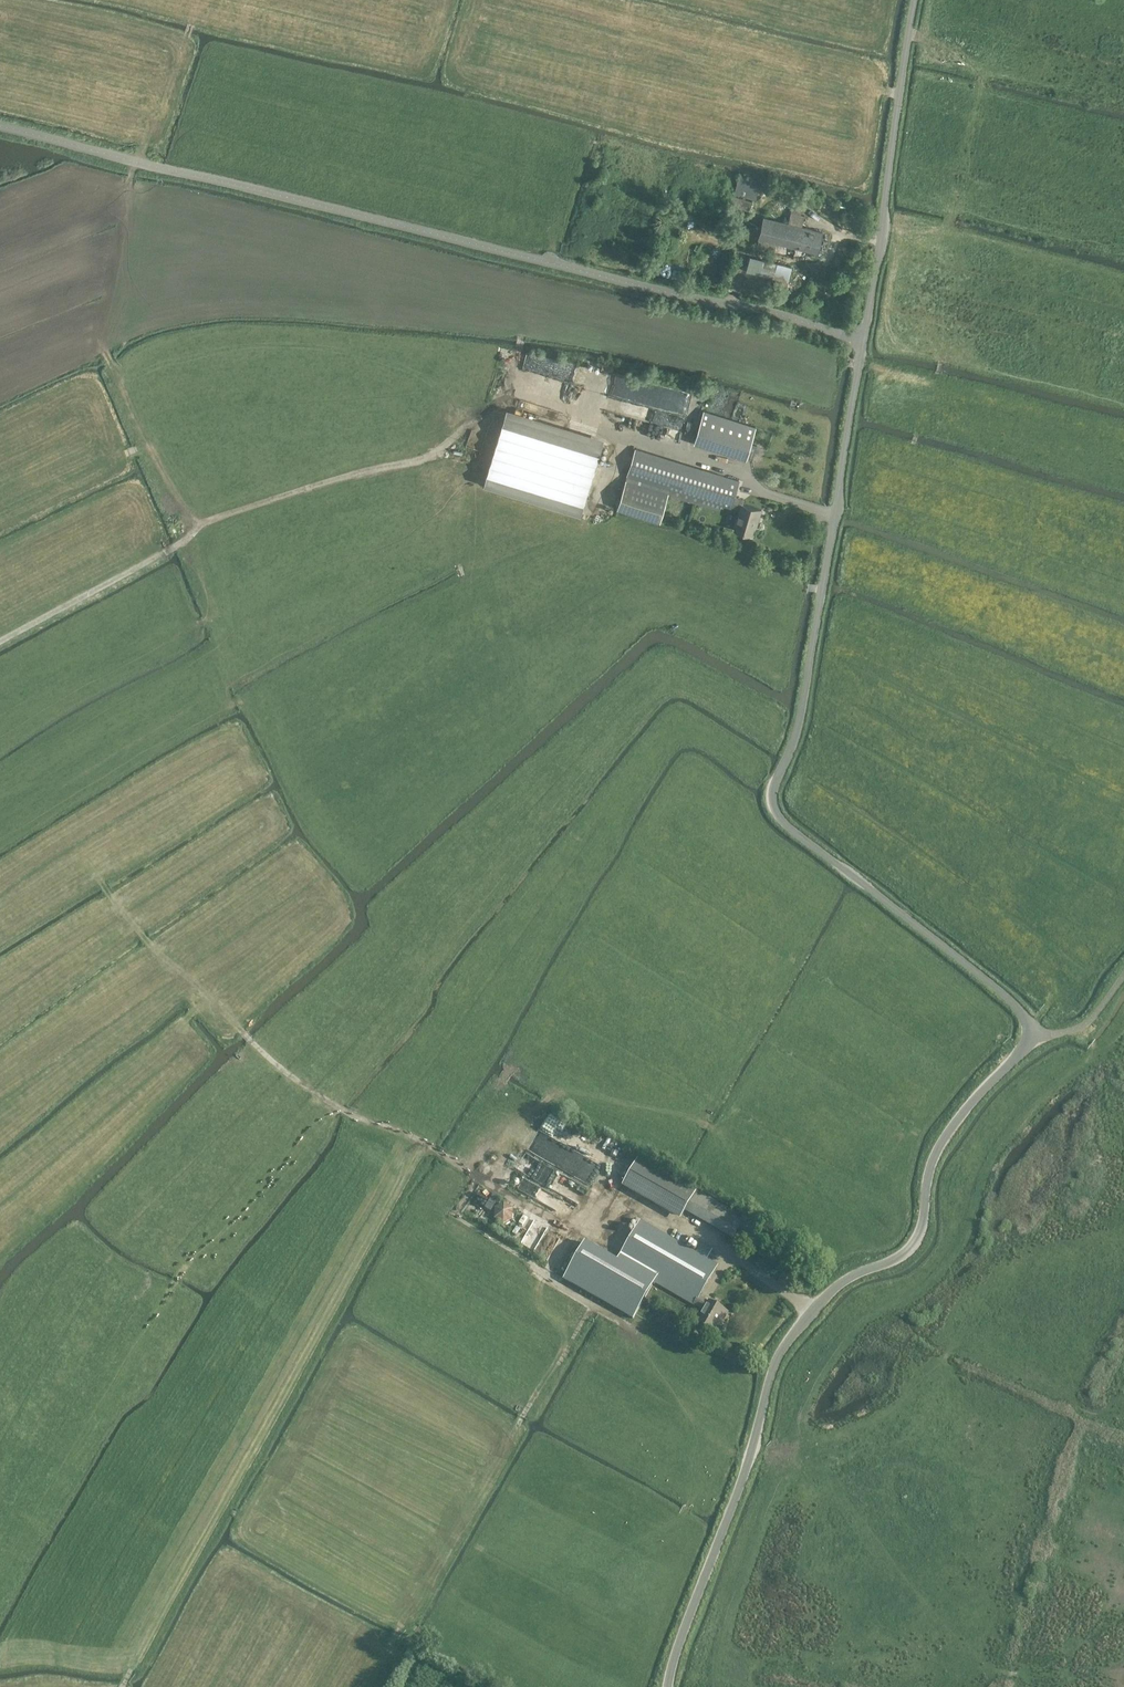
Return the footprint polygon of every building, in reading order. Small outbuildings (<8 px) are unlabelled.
[(740,173),(736,185),(757,191),(761,179),(740,173)] [(757,191),(736,185),(734,193),(755,199),(757,191)] [(749,210),(752,200),(731,193),(728,204),(749,210)] [(805,215),(800,214),(791,212),(788,223),(764,217),(757,249),(794,258),(797,247),(817,252),(822,231),(802,226),(805,215)] [(744,278),(755,279),(757,263),(746,262),(744,278)] [(771,279),(786,284),(790,273),(775,267),(771,279)] [(615,414),(679,429),(682,417),(668,413),(670,406),(642,400),(644,393),(633,390),(634,386),(623,383),(618,402),(615,414)] [(695,442),(747,459),(757,427),(706,411),(695,442)] [(602,444),(505,414),(483,485),(580,515),(602,444)] [(739,479),(635,446),(627,480),(670,493),(719,509),(722,504),(731,507),(740,510),(734,531),(751,537),(757,519),(759,520),(762,510),(742,504),(743,499),(734,496),(739,479)] [(123,452),(125,458),(135,455),(133,449),(123,452)] [(660,521),(668,494),(627,481),(618,508),(660,521)] [(561,1133),(557,1142),(569,1148),(574,1140),(561,1133)] [(581,1186),(591,1165),(542,1142),(534,1159),(525,1177),(584,1206),(591,1191),(581,1186)] [(621,1183),(679,1217),(694,1191),(637,1157),(621,1183)] [(527,1198),(558,1215),(564,1205),(533,1187),(527,1198)] [(685,1211),(732,1238),(743,1219),(696,1192),(685,1211)] [(509,1228),(512,1211),(493,1208),(490,1225),(509,1228)] [(713,1334),(718,1325),(721,1326),(729,1313),(709,1301),(708,1302),(699,1297),(718,1265),(640,1220),(616,1262),(652,1282),(694,1306),(695,1305),(703,1310),(696,1323),(713,1334)] [(652,1282),(616,1262),(583,1243),(563,1278),(632,1317),(652,1282)]
